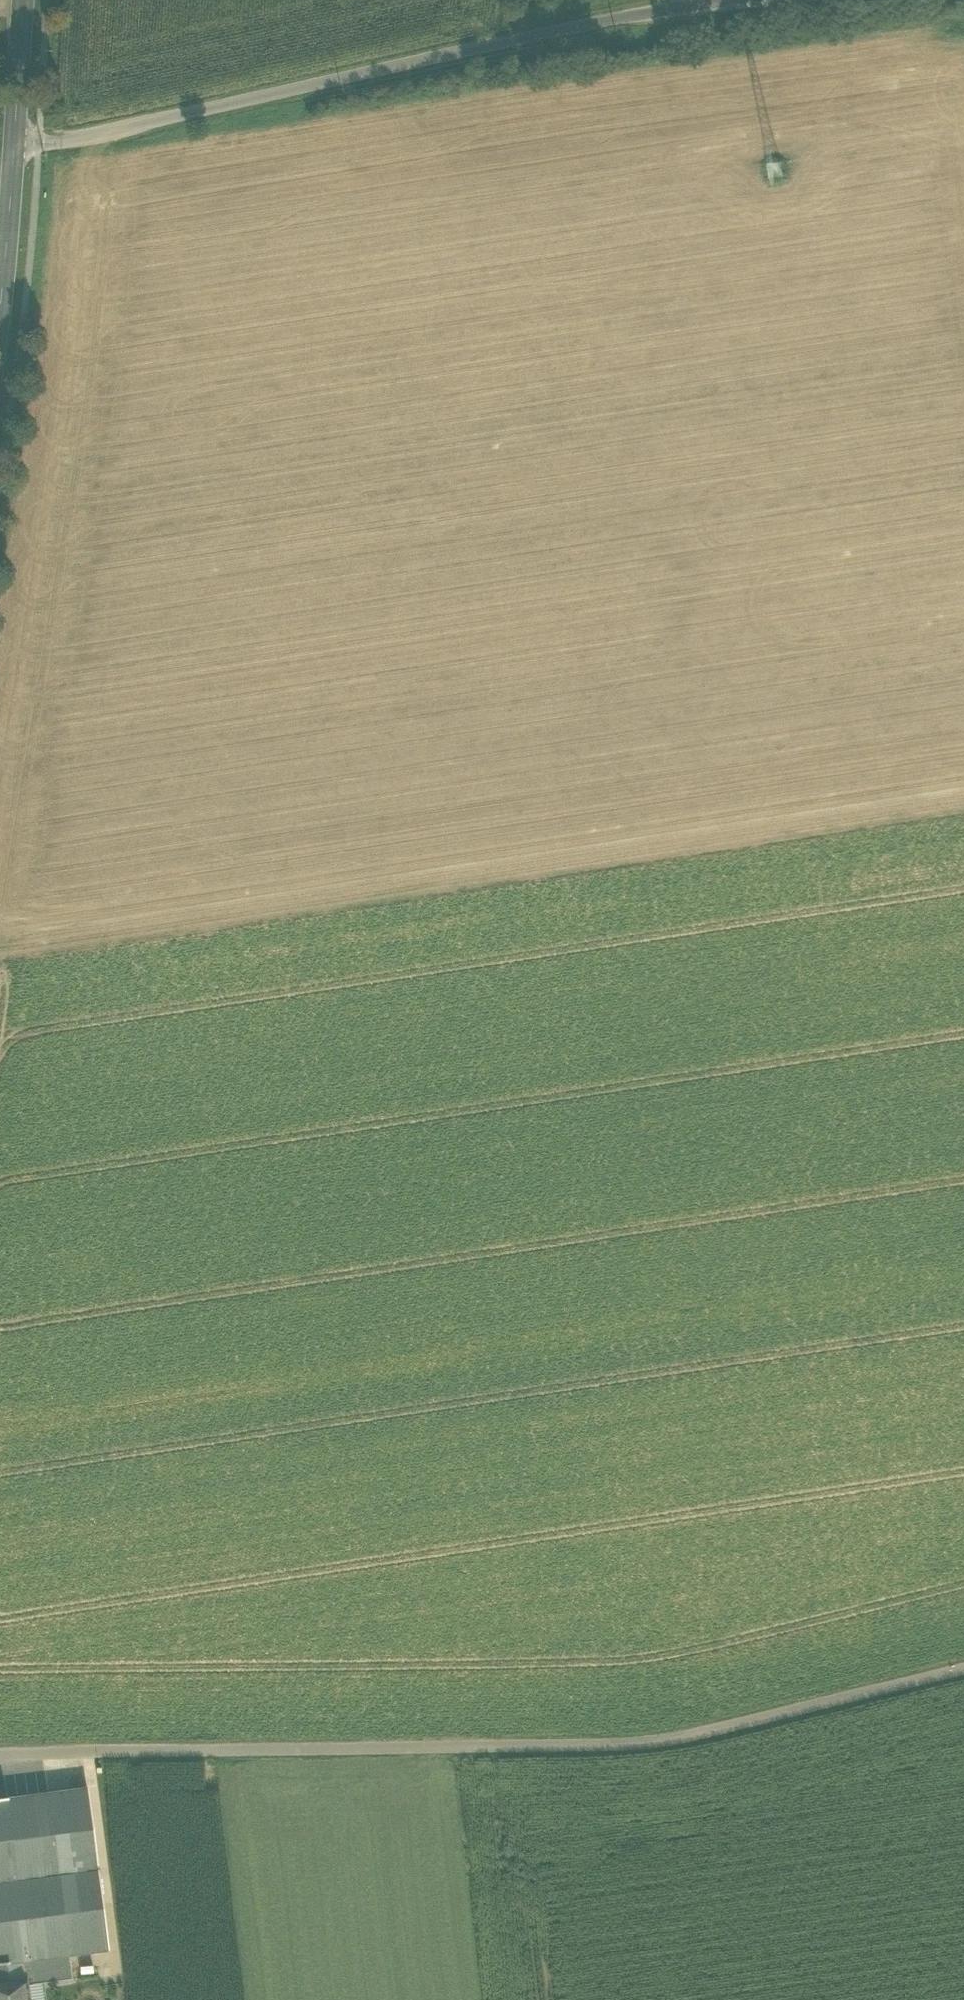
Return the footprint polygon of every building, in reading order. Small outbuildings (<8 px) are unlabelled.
[(23,1959),(69,1953),(69,1954),(106,1949),(108,1949),(87,1788),(85,1788),(85,1789),(8,1799),(8,1797),(0,1798),(0,1962),(23,1959)] [(26,1980),(27,1985),(72,1979),(69,1953),(23,1959),(25,1980),(26,1980)] [(27,1985),(26,1980),(25,1980),(23,1959),(0,1962),(0,1999),(29,1999),(27,1985)]
